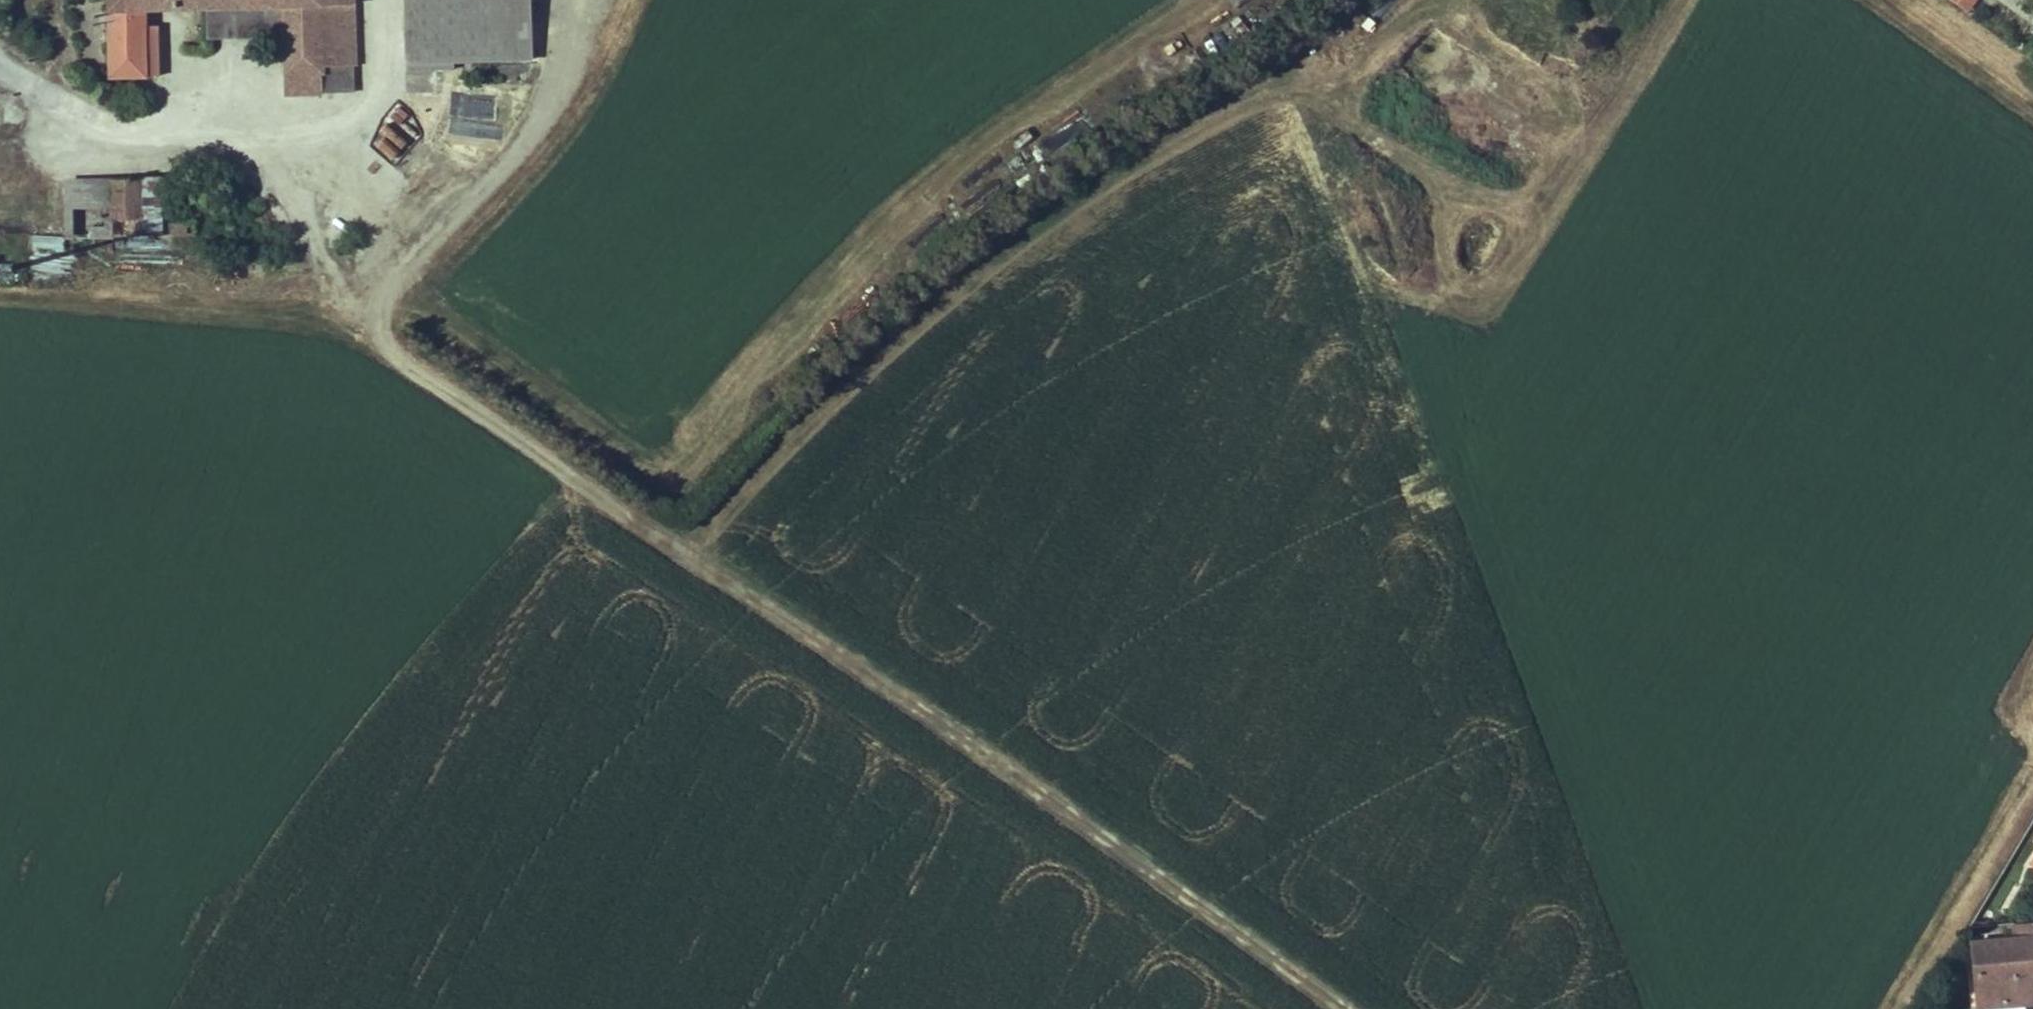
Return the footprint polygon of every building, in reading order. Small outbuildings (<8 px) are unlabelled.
[(143,9),(209,8),(283,6),(285,35),(285,97),(354,94),(352,0),(109,0),(111,78),(145,77),(144,29),(143,9)] [(533,59),(530,0),(403,0),(405,64),(533,59)] [(1969,14),(1978,0),(1949,0),(1969,14)] [(283,6),(209,8),(210,37),(285,35),(283,6)] [(144,29),(145,77),(159,77),(158,29),(144,29)] [(372,142),(391,161),(408,143),(388,125),(372,142)] [(158,180),(112,181),(113,236),(159,236),(158,180)] [(65,181),(65,236),(113,236),(112,181),(65,181)] [(168,224),(169,237),(194,237),(194,223),(168,224)] [(36,275),(74,271),(72,253),(64,254),(62,235),(32,239),(36,275)] [(2016,923),(2017,940),(1972,944),(1976,992),(2004,989),(2006,1004),(2032,1002),(2032,954),(2032,951),(2032,922),(2016,923)] [(1976,992),(1978,1007),(2006,1004),(2004,989),(1976,992)]
